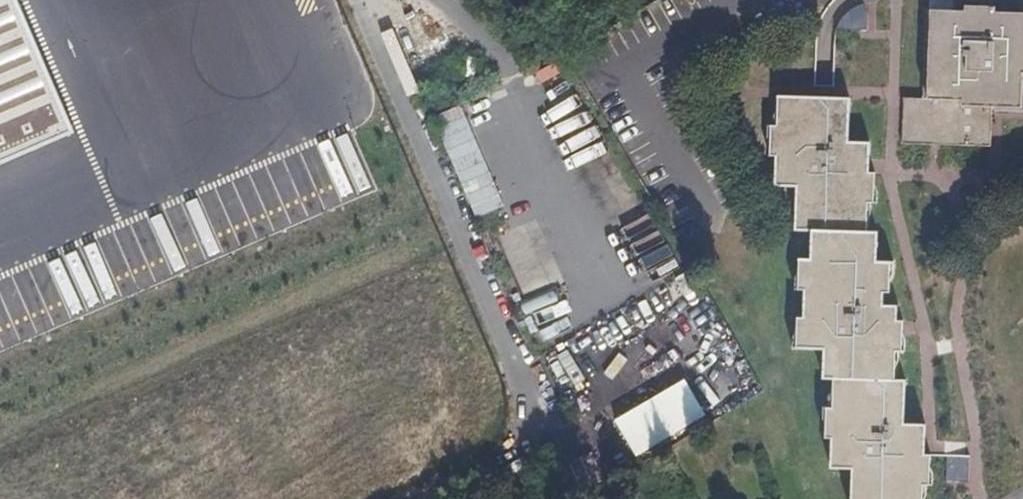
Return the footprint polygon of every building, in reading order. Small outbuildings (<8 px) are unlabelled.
[(75,134),(18,0),(0,0),(0,166),(75,134)] [(903,96),(902,142),(991,146),(992,105),(1021,106),(1022,90),(1022,71),(1022,11),(995,10),(996,4),(964,3),(964,9),(926,8),(922,97),(903,96)] [(848,140),(849,97),(834,96),(814,96),(777,94),(776,124),(770,124),(769,154),(777,154),(776,184),(798,185),(796,229),(812,229),(811,258),(799,258),(798,288),(805,289),(804,316),(798,316),(797,346),(826,347),(825,376),(834,376),(833,406),(826,406),(825,436),(833,436),(832,466),(854,467),(853,498),(924,498),(924,482),(931,482),(932,452),(924,452),(925,423),(904,422),(905,378),(895,378),(896,349),(902,349),(902,332),(903,319),(896,319),(897,305),(889,305),(890,260),(876,260),(877,230),(867,230),(868,201),(875,201),(875,186),(876,170),(868,170),(868,141),(848,140)] [(505,206),(461,105),(433,117),(477,218),(505,206)] [(636,451),(710,419),(692,379),(619,412),(636,451)] [(936,431),(936,450),(964,450),(964,431),(936,431)]
